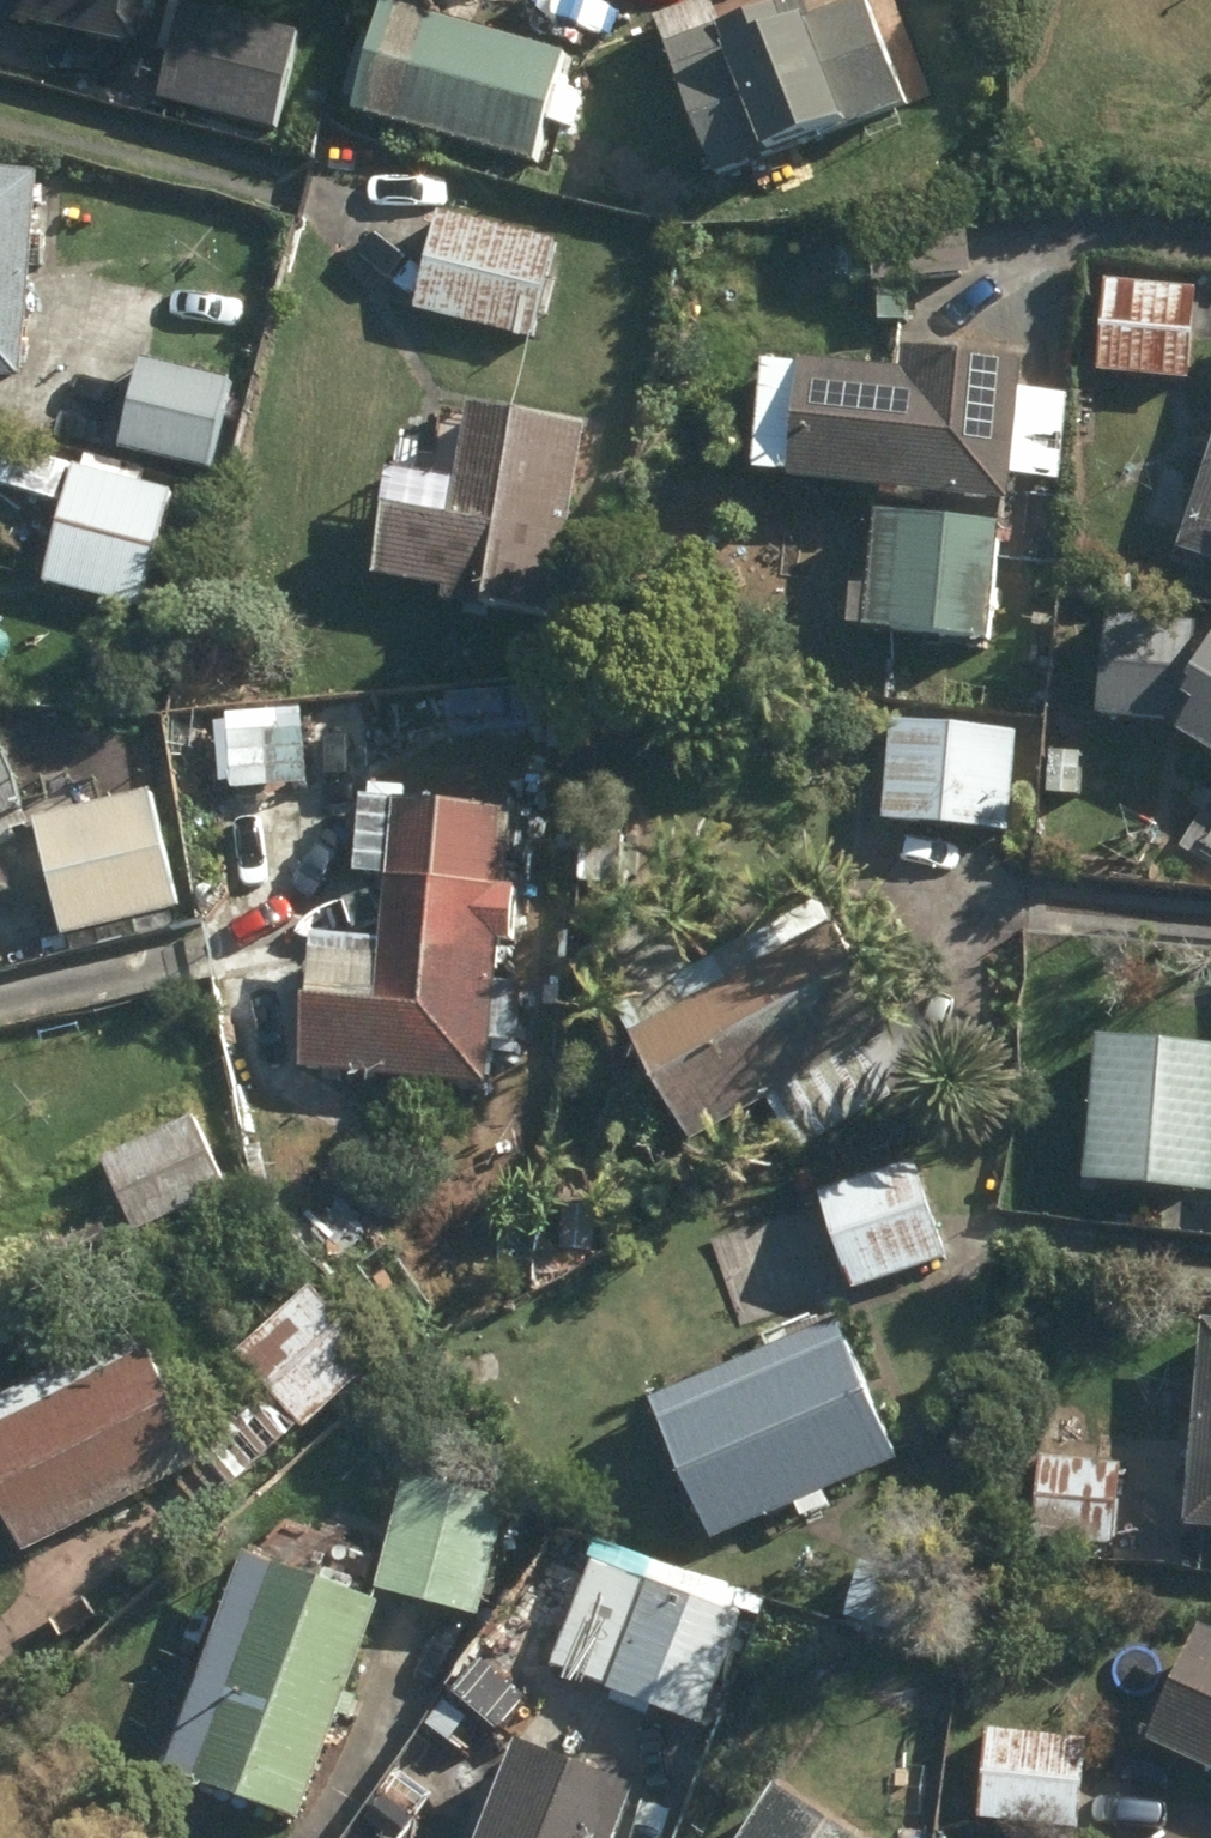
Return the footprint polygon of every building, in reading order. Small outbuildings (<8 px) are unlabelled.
[(135,50),(146,0),(0,0),(0,22),(135,50)] [(654,29),(713,184),(907,109),(866,4),(808,26),(799,1),(720,32),(710,7),(654,29)] [(156,102),(272,134),(300,37),(183,5),(156,102)] [(354,116),(532,165),(563,57),(383,8),(354,116)] [(22,385),(34,180),(0,178),(0,384),(22,385)] [(416,316),(532,344),(555,242),(439,215),(416,316)] [(844,245),(848,287),(969,277),(966,234),(844,245)] [(1097,380),(1190,385),(1195,291),(1103,286),(1097,380)] [(876,293),(877,325),(909,326),(908,292),(876,293)] [(749,481),(1008,506),(1010,482),(1057,486),(1065,401),(1019,395),(1022,370),(901,357),(898,379),(798,370),(798,372),(761,369),(749,481)] [(120,456),(210,475),(230,385),(140,366),(120,456)] [(445,604),(551,622),(584,432),(468,412),(448,527),(391,517),(381,577),(448,589),(445,604)] [(1210,558),(1210,433),(1174,547),(1210,558)] [(48,590),(143,612),(171,496),(76,473),(48,590)] [(847,633),(989,643),(997,528),(873,519),(868,592),(850,591),(847,633)] [(1092,716),(1171,722),(1179,620),(1100,614),(1092,716)] [(1179,684),(1201,697),(1187,721),(1210,735),(1210,632),(1179,684)] [(886,829),(1011,836),(1017,735),(892,728),(886,829)] [(32,823),(62,943),(177,913),(147,793),(32,823)] [(297,1074),(484,1092),(498,948),(507,948),(512,895),(503,895),(510,819),(391,808),(375,966),(307,959),(297,1074)] [(772,1105),(799,1154),(893,1103),(865,1052),(892,1037),(818,903),(617,1013),(692,1149),(772,1105)] [(1210,1197),(1210,1053),(1092,1045),(1084,1188),(1210,1197)] [(104,1167),(131,1235),(229,1195),(200,1126),(104,1167)] [(813,1203),(848,1300),(948,1262),(913,1166),(813,1203)] [(560,1256),(593,1258),(596,1212),(563,1210),(560,1256)] [(397,1347),(445,1309),(410,1262),(375,1217),(326,1254),(361,1300),(397,1347)] [(207,1470),(230,1493),(296,1432),(300,1436),(377,1366),(310,1293),(233,1362),(265,1398),(205,1454),(207,1470)] [(1210,1536),(1210,1328),(1197,1327),(1182,1534),(1210,1536)] [(648,1410),(712,1549),(793,1512),(799,1524),(825,1512),(821,1500),(891,1469),(828,1330),(648,1410)] [(21,1561),(202,1468),(134,1336),(0,1404),(0,1520),(21,1561)] [(1029,1538),(1112,1547),(1121,1467),(1038,1458),(1029,1538)] [(378,1597),(480,1622),(507,1509),(405,1482),(378,1597)] [(161,1778),(298,1830),(379,1613),(241,1563),(161,1778)] [(605,1695),(699,1732),(739,1629),(644,1594),(605,1695)] [(1210,1780),(1210,1643),(1199,1637),(1147,1752),(1210,1780)] [(979,1827),(1079,1834),(1086,1743),(986,1736),(979,1827)] [(631,1796),(512,1750),(478,1837),(614,1837),(631,1796)] [(770,1795),(742,1837),(837,1837),(770,1795)]
